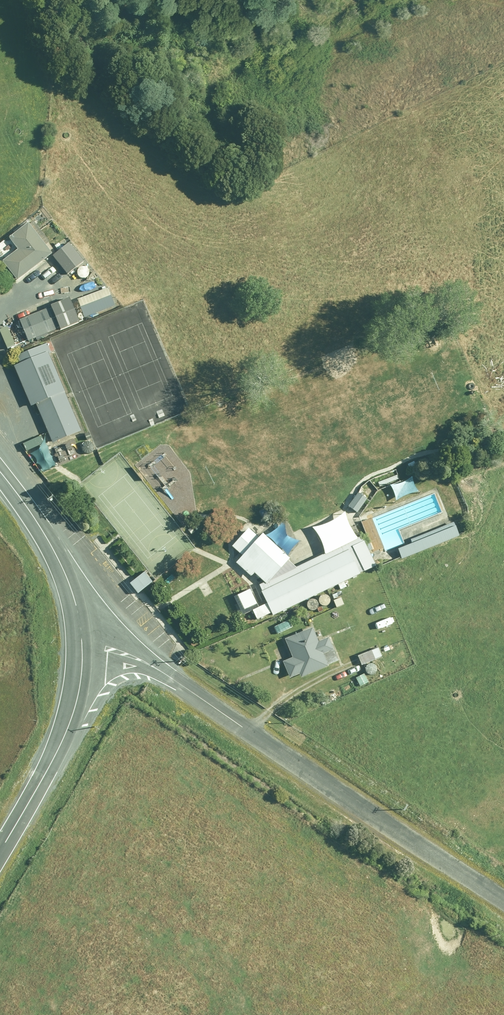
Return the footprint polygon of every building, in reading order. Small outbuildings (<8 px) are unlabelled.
[(6,239),(15,250),(0,262),(15,281),(49,254),(26,224),(6,239)] [(67,243),(50,256),(65,275),(81,261),(67,243)] [(105,288),(75,300),(82,318),(112,307),(105,288)] [(25,342),(75,321),(66,301),(17,321),(25,342)] [(45,347),(0,363),(0,364),(17,410),(31,405),(44,442),(75,431),(45,347)] [(346,507),(355,514),(366,500),(356,493),(346,507)] [(236,551),(229,558),(260,586),(286,556),(246,520),(226,543),(236,551)] [(447,525),(394,549),(399,560),(452,537),(447,525)] [(257,588),(270,615),(374,567),(362,539),(257,588)] [(283,640),(291,658),(281,663),(288,679),(297,674),(298,678),(336,660),(326,638),(316,643),(309,628),(283,640)] [(380,656),(376,648),(356,658),(360,666),(373,660),(380,656)]
